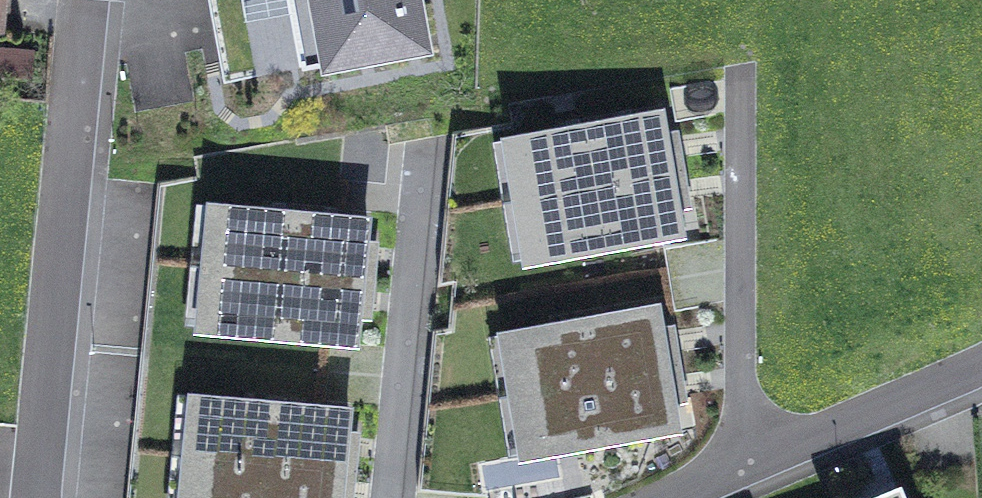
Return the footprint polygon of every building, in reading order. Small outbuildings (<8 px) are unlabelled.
[(416,0),(291,0),(303,68),(425,46),(416,0)] [(31,76),(33,50),(10,48),(8,74),(31,76)] [(501,132),(512,199),(677,170),(665,104),(501,132)] [(688,237),(677,170),(512,199),(524,265),(688,237)] [(208,197),(201,264),(366,279),(372,213),(208,197)] [(359,346),(366,279),(201,264),(195,331),(359,346)] [(500,326),(511,393),(675,365),(664,299),(500,326)] [(686,431),(675,365),(511,393),(522,458),(686,431)] [(189,387),(182,454),(347,470),(354,404),(189,387)] [(347,470),(182,454),(178,497),(344,497),(347,470)] [(875,497),(909,497),(903,485),(875,497)]
